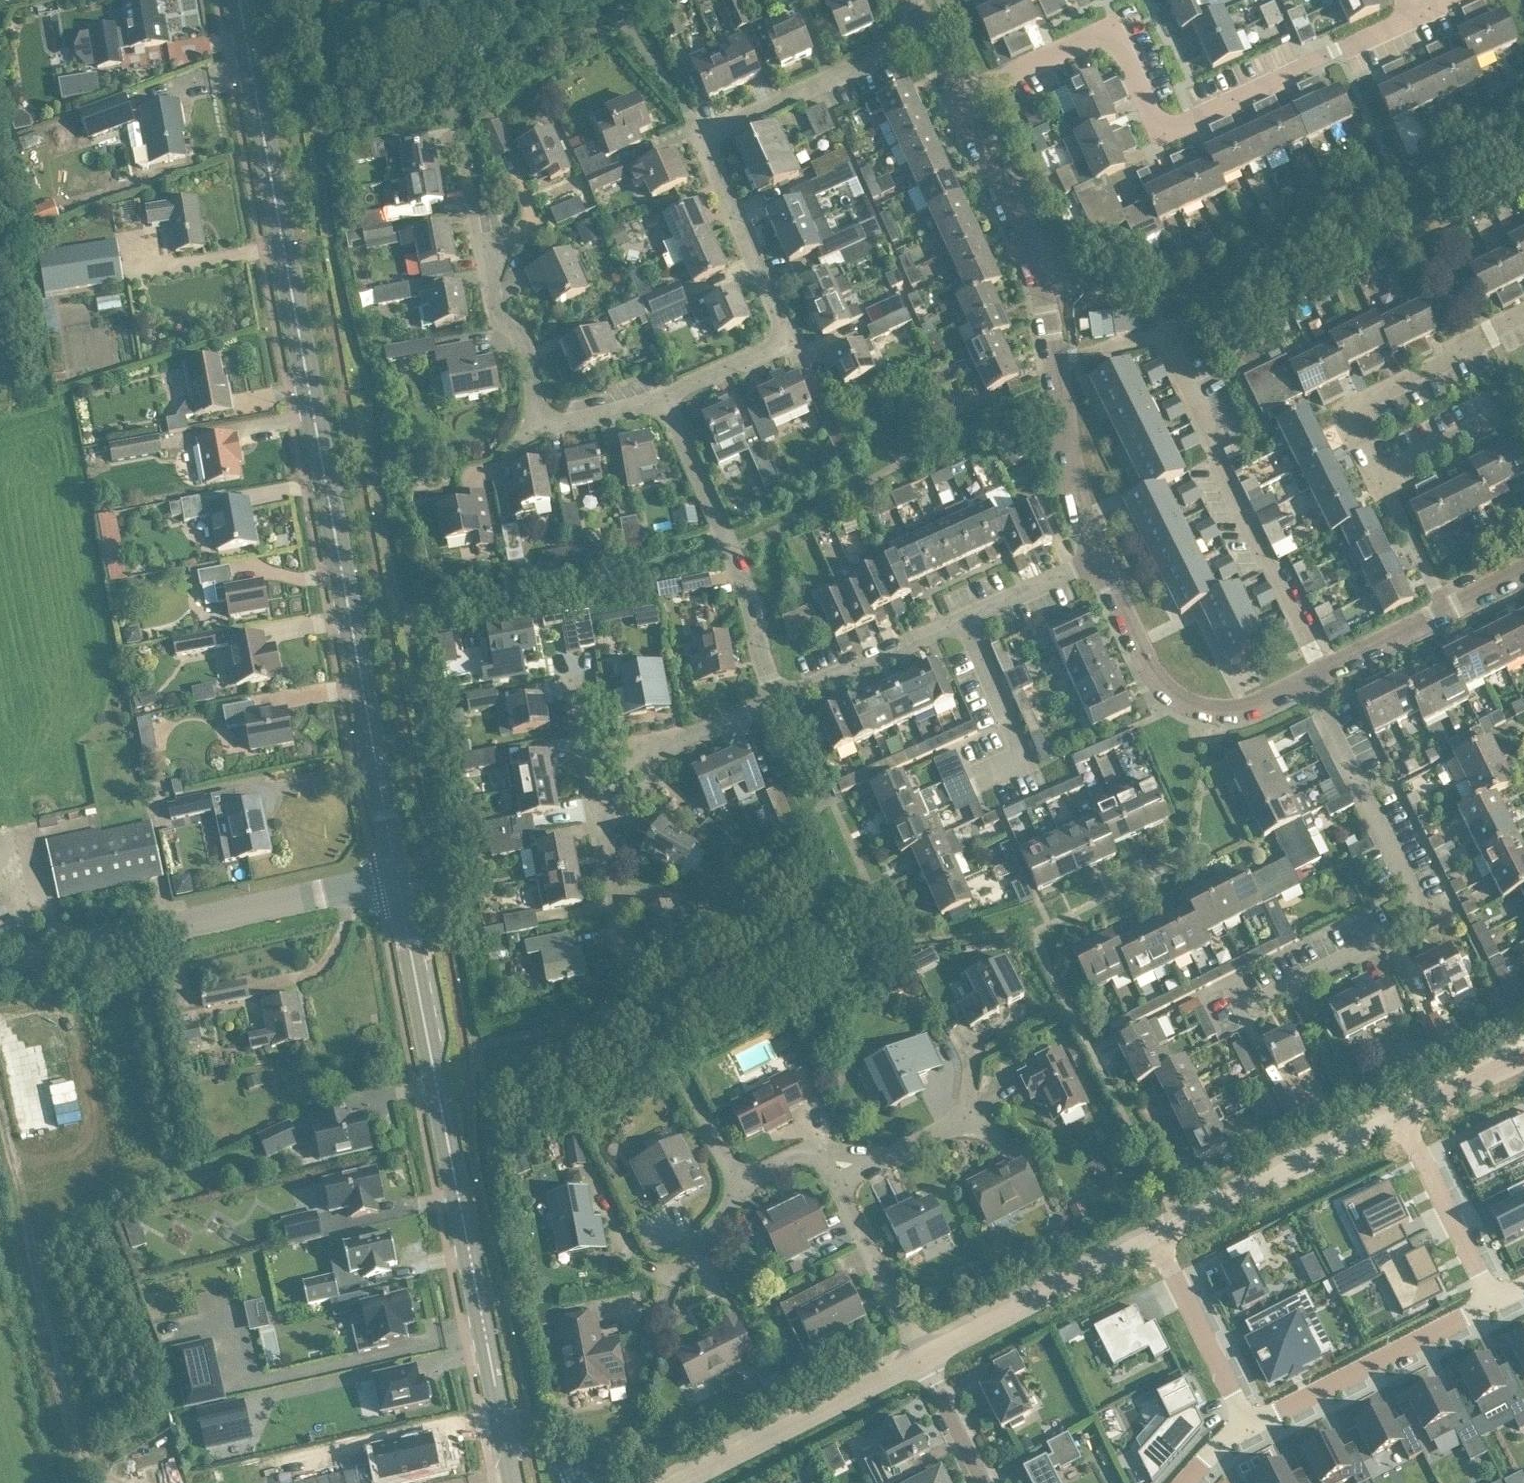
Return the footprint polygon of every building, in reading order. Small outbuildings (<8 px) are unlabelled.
[(669,0),(666,0),(654,6),(669,38),(683,32),(669,0)] [(735,30),(750,24),(739,0),(722,0),(735,30)] [(827,5),(842,40),(873,27),(861,0),(839,0),(827,5)] [(1014,34),(1036,24),(1028,6),(1025,0),(1010,0),(1000,5),(1014,34)] [(1058,14),(1051,0),(1040,5),(1047,19),(1058,14)] [(1065,0),(1052,0),(1051,0),(1058,14),(1069,9),(1065,0)] [(1202,0),(1187,0),(1171,7),(1182,31),(1193,26),(1192,25),(1210,17),(1202,0)] [(1375,0),(1339,0),(1350,24),(1379,10),(1375,0)] [(1472,6),(1479,19),(1489,14),(1483,1),(1472,6)] [(496,2),(482,8),(488,21),(502,14),(496,2)] [(708,2),(699,6),(702,15),(711,11),(708,2)] [(1259,8),(1264,19),(1279,13),(1274,2),(1259,8)] [(127,23),(91,29),(93,37),(96,60),(98,67),(121,63),(118,40),(130,38),(132,49),(151,46),(169,43),(166,27),(160,28),(156,3),(125,8),(127,23)] [(992,44),(1014,34),(1000,5),(978,15),(992,44)] [(1287,12),(1290,21),(1305,14),(1301,6),(1287,12)] [(1462,11),(1468,24),(1479,19),(1472,6),(1462,11)] [(1222,11),(1210,17),(1192,25),(1193,26),(1202,46),(1232,33),(1222,11)] [(784,26),(769,33),(762,18),(750,24),(765,59),(775,55),(777,59),(778,59),(782,67),(812,54),(797,21),(794,13),(781,19),(784,26)] [(1283,22),(1279,13),(1264,19),(1268,28),(1283,22)] [(1503,13),(1492,19),(1481,24),(1494,53),(1517,43),(1503,13)] [(1315,36),(1305,14),(1290,21),(1300,42),(1315,36)] [(1494,53),(1481,24),(1470,29),(1458,34),(1466,52),(1472,64),(1473,63),(1494,53)] [(1320,48),(1337,40),(1332,30),(1315,37),(1320,48)] [(1243,56),(1232,33),(1202,46),(1213,70),(1243,56)] [(1033,47),(1026,34),(1016,39),(1022,52),(1033,47)] [(742,36),(717,48),(734,88),(760,77),(742,36)] [(1287,37),(1272,44),(1280,61),(1295,54),(1287,37)] [(1022,52),(1016,39),(1005,44),(1011,57),(1022,52)] [(1436,44),(1443,58),(1454,53),(1448,39),(1436,44)] [(1426,49),(1432,63),(1443,58),(1436,44),(1426,49)] [(709,99),(734,88),(717,48),(691,59),(709,99)] [(1466,52),(1456,57),(1445,62),(1458,92),(1481,81),(1473,63),(1472,64),(1466,52)] [(1393,64),(1399,78),(1410,73),(1404,59),(1393,64)] [(1458,92),(1445,62),(1423,73),(1436,102),(1458,92)] [(1382,69),(1388,83),(1399,78),(1393,64),(1382,69)] [(1423,73),(1412,77),(1401,82),(1415,112),(1436,102),(1423,73)] [(96,75),(59,81),(62,100),(99,93),(96,75)] [(1076,111),(1106,97),(1096,75),(1066,88),(1076,111)] [(1308,82),(1314,95),(1325,90),(1319,77),(1308,82)] [(1119,78),(1105,84),(1110,95),(1124,89),(1119,78)] [(1297,87),(1303,100),(1314,95),(1308,82),(1297,87)] [(1415,112),(1401,82),(1379,93),(1393,123),(1415,112)] [(909,86),(878,101),(866,107),(871,117),(883,111),(888,123),(920,108),(909,86)] [(1124,89),(1110,95),(1115,106),(1129,100),(1124,89)] [(1338,90),(1316,100),(1330,129),(1352,119),(1338,90)] [(1116,120),(1106,97),(1076,111),(1086,132),(1105,124),(1105,125),(1116,120)] [(1264,102),(1270,116),(1281,111),(1275,97),(1264,102)] [(126,98),(81,115),(89,138),(135,121),(126,98)] [(608,112),(595,118),(601,132),(611,155),(641,142),(637,135),(650,129),(637,99),(608,112)] [(1330,129),(1316,100),(1294,110),(1308,140),(1330,129)] [(148,168),(151,164),(185,158),(179,123),(182,122),(178,102),(141,109),(148,147),(136,149),(139,166),(143,169),(148,168)] [(1049,102),(1038,111),(1045,120),(1056,112),(1049,102)] [(1253,107),(1259,121),(1270,116),(1264,102),(1253,107)] [(835,129),(824,104),(805,113),(817,138),(835,129)] [(930,130),(920,108),(888,123),(898,144),(930,130)] [(1308,140),(1294,110),(1272,120),(1286,150),(1308,140)] [(23,113),(12,115),(15,132),(33,129),(31,119),(23,113)] [(1220,122),(1226,136),(1237,131),(1231,117),(1220,122)] [(1286,150),(1272,120),(1250,130),(1264,160),(1286,150)] [(499,122),(485,129),(497,158),(512,152),(499,122)] [(1209,128),(1215,141),(1226,136),(1220,122),(1209,128)] [(841,128),(847,142),(857,137),(851,124),(841,128)] [(1048,124),(1040,127),(1031,132),(1040,153),(1049,150),(1042,135),(1051,131),(1048,124)] [(1074,165),(1115,146),(1110,135),(1105,125),(1105,124),(1086,132),(1075,137),(1064,142),(1074,165)] [(737,146),(747,169),(787,150),(776,126),(751,138),(752,139),(737,146)] [(1128,127),(1114,133),(1119,144),(1133,138),(1128,127)] [(940,151),(930,130),(898,144),(908,166),(940,151)] [(1264,160),(1250,130),(1228,141),(1242,170),(1264,160)] [(552,133),(519,147),(534,180),(548,174),(551,181),(570,173),(552,133)] [(863,151),(857,137),(847,142),(853,155),(863,151)] [(1133,138),(1119,144),(1124,155),(1138,149),(1133,138)] [(1242,170),(1228,141),(1206,151),(1211,162),(1220,180),(1242,170)] [(349,150),(351,164),(375,159),(372,145),(349,150)] [(404,166),(406,180),(438,174),(433,146),(401,152),(402,153),(386,155),(388,169),(404,166)] [(1107,177),(1125,168),(1115,146),(1074,165),(1067,168),(1077,189),(1095,181),(1095,182),(1107,177)] [(576,153),(587,179),(612,169),(606,155),(592,161),(586,148),(576,153)] [(811,164),(818,179),(851,165),(844,149),(811,164)] [(1181,154),(1187,167),(1198,162),(1192,149),(1181,154)] [(799,176),(787,150),(747,169),(759,193),(773,186),(774,187),(799,176)] [(950,173),(940,151),(908,166),(918,188),(950,173)] [(674,153),(632,172),(639,188),(647,184),(653,197),(687,182),(674,153)] [(1170,159),(1176,172),(1187,167),(1181,154),(1170,159)] [(1220,180),(1211,162),(1200,167),(1189,172),(1203,201),(1225,191),(1220,180)] [(621,165),(612,169),(587,179),(594,194),(627,179),(621,165)] [(814,199),(857,179),(851,165),(818,179),(807,184),(814,199)] [(860,171),(867,185),(877,181),(870,167),(860,171)] [(1137,174),(1143,188),(1154,183),(1148,169),(1137,174)] [(1203,201),(1189,172),(1167,182),(1180,212),(1203,201)] [(960,194),(950,173),(918,188),(928,209),(960,194)] [(443,202),(438,174),(406,180),(409,193),(393,196),(396,210),(411,207),(443,202)] [(1123,212),(1107,177),(1095,182),(1095,181),(1077,189),(1074,191),(1095,236),(1126,222),(1122,213),(1123,212)] [(882,194),(877,181),(867,185),(873,198),(882,194)] [(1180,212),(1167,182),(1145,192),(1149,201),(1159,222),(1160,221),(1180,212)] [(970,216),(960,194),(928,209),(938,231),(970,216)] [(59,196),(28,208),(35,226),(66,214),(59,196)] [(171,220),(177,252),(204,247),(196,200),(169,204),(169,205),(147,208),(150,224),(171,220)] [(552,212),(558,226),(585,214),(579,200),(552,212)] [(809,225),(798,201),(769,214),(779,237),(809,225)] [(1164,231),(1160,221),(1159,222),(1149,201),(1123,212),(1122,213),(1126,222),(1136,244),(1164,231)] [(697,204),(665,218),(675,241),(664,245),(669,256),(670,257),(711,239),(706,228),(707,227),(697,204)] [(880,215),(886,229),(896,225),(890,210),(880,215)] [(361,215),(363,229),(387,224),(384,211),(361,215)] [(980,237),(970,216),(938,231),(948,252),(980,237)] [(840,253),(833,238),(824,218),(809,225),(779,237),(790,262),(819,249),(823,259),(819,261),(819,262),(840,253)] [(882,234),(875,220),(860,227),(866,241),(872,238),(882,234)] [(391,223),(387,224),(363,229),(366,243),(394,238),(391,223)] [(902,238),(896,225),(886,229),(892,242),(902,238)] [(455,260),(448,226),(401,235),(404,247),(417,245),(419,252),(417,252),(422,280),(453,274),(451,261),(455,260)] [(860,226),(833,238),(840,253),(866,241),(860,227),(860,226)] [(618,247),(630,242),(623,227),(612,232),(618,247)] [(1456,241),(1452,230),(1441,234),(1445,245),(1456,241)] [(1509,241),(1513,249),(1514,248),(1523,269),(1523,233),(1509,241)] [(990,259),(980,237),(948,252),(958,273),(990,259)] [(846,267),(879,253),(872,238),(866,241),(840,253),(846,267)] [(714,247),(711,239),(670,257),(669,256),(664,258),(669,271),(685,263),(694,284),(726,270),(715,247),(714,247)] [(40,254),(48,299),(72,296),(71,290),(123,282),(118,242),(54,252),(40,254)] [(1514,248),(1513,249),(1492,259),(1506,288),(1517,283),(1523,279),(1523,269),(1514,248)] [(1397,252),(1388,256),(1394,270),(1403,266),(1397,252)] [(557,304),(587,291),(570,253),(529,272),(534,284),(545,279),(557,304)] [(900,259),(906,273),(915,268),(909,254),(900,259)] [(1164,254),(1158,265),(1170,272),(1176,261),(1164,254)] [(1000,282),(990,259),(958,273),(968,295),(989,286),(989,287),(1000,282)] [(1506,288),(1492,259),(1470,270),(1484,299),(1496,294),(1506,288)] [(852,292),(845,278),(840,266),(800,284),(805,296),(803,298),(808,310),(838,297),(839,298),(852,292)] [(922,283),(915,268),(906,273),(912,287),(922,283)] [(635,290),(640,300),(648,318),(687,301),(679,283),(653,294),(649,284),(635,290)] [(406,284),(375,290),(378,305),(409,300),(406,284)] [(999,307),(989,287),(989,286),(968,295),(957,300),(967,322),(999,307)] [(108,291),(110,304),(134,300),(132,287),(108,291)] [(1519,287),(1508,292),(1513,303),(1523,297),(1519,287)] [(421,295),(423,308),(420,309),(423,328),(435,326),(435,327),(467,322),(460,288),(421,295)] [(697,325),(711,319),(718,335),(750,321),(737,292),(692,312),(693,315),(697,325)] [(1513,303),(1508,292),(1498,298),(1503,308),(1513,303)] [(910,297),(916,310),(925,306),(918,293),(910,297)] [(906,311),(899,296),(866,310),(873,325),(884,320),(906,311)] [(845,312),(839,298),(838,297),(808,310),(814,323),(817,323),(823,335),(863,317),(858,306),(845,312)] [(648,318),(640,300),(609,314),(616,329),(640,319),(643,327),(651,324),(648,318)] [(693,315),(692,312),(687,301),(648,318),(651,324),(654,331),(693,315)] [(1436,333),(1422,303),(1400,314),(1414,343),(1436,333)] [(1010,330),(999,307),(967,322),(977,343),(999,333),(999,335),(1010,330)] [(907,310),(906,311),(884,320),(889,332),(912,321),(907,310)] [(1414,343),(1400,314),(1379,324),(1378,325),(1388,346),(1392,354),(1414,343)] [(1388,346),(1378,325),(1379,324),(1375,316),(1352,327),(1367,356),(1377,351),(1388,346)] [(923,327),(929,340),(938,336),(932,323),(923,327)] [(1367,356),(1352,327),(1330,338),(1334,346),(1335,346),(1345,367),(1356,362),(1363,376),(1374,371),(1369,361),(1367,356)] [(575,375),(611,358),(605,345),(613,342),(606,328),(562,347),(575,375)] [(1008,356),(999,335),(999,333),(977,343),(967,348),(977,371),(1008,356)] [(944,350),(938,336),(929,340),(936,354),(944,350)] [(449,370),(455,401),(498,393),(493,362),(476,365),(473,344),(436,351),(434,339),(385,348),(388,367),(427,360),(429,374),(449,370)] [(875,353),(869,341),(824,361),(828,370),(837,366),(845,384),(874,372),(867,356),(875,353)] [(1432,352),(1427,342),(1416,347),(1421,358),(1422,357),(1432,352)] [(1345,367),(1335,346),(1334,346),(1313,357),(1327,386),(1349,375),(1345,367)] [(1421,358),(1416,347),(1405,353),(1410,363),(1421,358)] [(1385,366),(1379,355),(1369,361),(1374,371),(1375,371),(1385,366)] [(1019,378),(1008,356),(977,371),(987,393),(1019,378)] [(1292,367),(1287,356),(1244,377),(1263,415),(1304,395),(1305,394),(1291,367),(1292,367)] [(1327,386),(1313,357),(1292,367),(1291,367),(1305,394),(1304,395),(1305,397),(1316,391),(1327,386)] [(219,359),(185,366),(195,417),(232,410),(228,390),(225,390),(219,359)] [(1148,376),(1163,369),(1159,361),(1144,368),(1148,376)] [(1137,382),(1128,362),(1091,380),(1101,400),(1137,382)] [(1163,369),(1148,376),(1152,384),(1167,376),(1163,369)] [(764,405),(748,413),(756,431),(762,445),(778,437),(772,423),(810,406),(798,377),(786,382),(782,373),(772,378),(776,387),(759,394),(764,405)] [(925,379),(932,392),(942,387),(935,374),(925,379)] [(1146,400),(1137,382),(1101,400),(1110,418),(1146,400)] [(1345,395),(1340,385),(1329,390),(1334,400),(1335,400),(1345,395)] [(951,406),(942,387),(932,392),(941,411),(951,406)] [(1334,400),(1329,390),(1318,395),(1323,405),(1334,400)] [(721,411),(704,418),(717,448),(713,450),(720,467),(740,458),(737,452),(747,448),(742,437),(745,436),(727,397),(716,402),(721,411)] [(1167,413),(1182,406),(1178,398),(1163,406),(1167,413)] [(1156,419),(1146,400),(1110,418),(1119,436),(1156,419)] [(1182,406),(1167,413),(1170,421),(1186,414),(1182,406)] [(1307,410),(1278,424),(1288,446),(1317,432),(1307,410)] [(167,420),(169,433),(189,430),(186,416),(167,420)] [(823,424),(837,457),(852,450),(837,417),(823,424)] [(1165,437),(1156,419),(1119,436),(1128,455),(1165,437)] [(1328,453),(1317,432),(1288,446),(1299,467),(1328,453)] [(232,434),(199,440),(207,484),(240,478),(237,462),(241,461),(236,436),(233,437),(232,434)] [(1501,445),(1496,434),(1485,440),(1490,450),(1501,445)] [(1185,451),(1200,443),(1196,435),(1181,443),(1185,451)] [(113,463),(162,454),(159,436),(110,445),(113,463)] [(650,437),(620,442),(629,487),(641,485),(658,481),(657,473),(650,437)] [(1174,456),(1165,437),(1128,455),(1138,474),(1174,456)] [(1490,450),(1485,440),(1474,445),(1480,455),(1490,450)] [(1514,443),(1492,454),(1507,483),(1523,475),(1523,463),(1514,443)] [(1007,445),(996,450),(1001,460),(1013,454),(1009,444),(1007,445)] [(1243,454),(1238,444),(1224,451),(1229,461),(1243,454)] [(765,488),(778,482),(762,446),(749,451),(765,488)] [(598,465),(601,464),(600,460),(597,461),(595,450),(566,456),(572,489),(588,486),(590,495),(604,492),(598,465)] [(1339,475),(1328,453),(1299,467),(1289,472),(1300,495),(1310,490),(1339,475)] [(1507,483),(1492,454),(1482,459),(1471,465),(1474,472),(1476,476),(1485,494),(1486,494),(1507,483)] [(1184,475),(1174,456),(1138,474),(1140,479),(1141,479),(1148,492),(1162,484),(1162,485),(1184,475)] [(1474,472),(1471,465),(1469,461),(1458,467),(1463,477),(1474,472)] [(550,502),(543,463),(513,469),(517,488),(507,490),(512,517),(536,513),(534,505),(550,502)] [(1268,471),(1255,478),(1264,496),(1277,489),(1268,471)] [(1350,497),(1339,475),(1310,490),(1321,511),(1350,497)] [(1485,494),(1476,476),(1455,486),(1469,515),(1491,504),(1486,494),(1485,494)] [(1241,485),(1245,494),(1259,487),(1255,478),(1241,485)] [(1441,488),(1436,478),(1426,483),(1431,493),(1441,488)] [(1182,498),(1197,491),(1193,483),(1178,491),(1182,498)] [(1431,493),(1426,483),(1415,488),(1420,498),(1431,493)] [(1171,503),(1162,485),(1162,484),(1148,492),(1125,502),(1134,521),(1171,503)] [(1469,515),(1455,486),(1443,492),(1433,497),(1447,526),(1469,515)] [(911,487),(891,496),(892,498),(897,508),(897,510),(917,501),(911,487)] [(1265,497),(1259,487),(1245,494),(1250,505),(1265,497)] [(1201,498),(1197,491),(1182,498),(1186,506),(1201,498)] [(181,501),(181,503),(170,505),(173,517),(183,515),(185,522),(212,517),(218,551),(256,544),(253,526),(249,527),(244,502),(220,506),(217,495),(226,494),(226,493),(181,501)] [(474,535),(477,548),(493,544),(483,493),(458,498),(460,505),(439,509),(445,541),(474,535)] [(579,525),(595,524),(592,497),(576,499),(579,525)] [(1361,518),(1350,497),(1321,511),(1332,534),(1341,529),(1340,528),(1361,518)] [(1447,526),(1433,497),(1411,508),(1425,537),(1447,526)] [(1006,542),(997,523),(986,498),(967,506),(970,513),(969,514),(986,551),(985,551),(990,562),(1001,557),(996,546),(1005,542),(1006,542)] [(1053,542),(1037,505),(1034,498),(1014,507),(1018,514),(1017,514),(1033,551),(1039,565),(1049,560),(1043,547),(1053,542)] [(1180,521),(1171,503),(1134,521),(1143,539),(1180,521)] [(113,506),(117,558),(134,557),(129,504),(113,506)] [(986,551),(969,514),(970,513),(967,506),(947,515),(950,522),(966,559),(965,559),(970,570),(981,566),(976,555),(985,551),(986,551)] [(1033,551),(1017,514),(1018,514),(1014,507),(1004,511),(1007,519),(997,523),(1006,542),(1005,542),(1019,574),(1030,569),(1024,555),(1033,551)] [(1361,518),(1340,528),(1341,529),(1351,550),(1381,536),(1370,514),(1361,518)] [(966,559),(950,522),(947,515),(927,524),(930,531),(946,568),(951,579),(961,575),(956,563),(965,559),(966,559)] [(627,555),(643,552),(637,517),(621,520),(627,555)] [(1197,528),(1200,535),(1215,528),(1212,520),(1197,528)] [(1189,540),(1180,521),(1143,539),(1153,558),(1189,540)] [(1262,529),(1267,539),(1281,531),(1277,521),(1262,529)] [(946,568),(930,531),(927,524),(907,533),(911,540),(910,540),(927,577),(926,577),(931,588),(942,583),(937,572),(946,568)] [(506,550),(509,563),(525,560),(518,525),(502,528),(506,550)] [(1219,536),(1215,528),(1200,535),(1204,543),(1219,536)] [(1286,540),(1281,531),(1267,539),(1272,548),(1286,540)] [(927,577),(910,540),(911,540),(907,533),(887,542),(890,549),(911,595),(910,595),(912,599),(923,595),(917,581),(926,577),(927,577)] [(570,538),(575,565),(588,562),(582,535),(570,538)] [(1391,558),(1381,536),(1351,550),(1362,572),(1391,558)] [(1198,558),(1189,540),(1153,558),(1162,576),(1198,558)] [(911,595),(890,549),(891,551),(881,555),(884,562),(875,566),(874,566),(891,604),(890,604),(897,617),(907,613),(901,599),(910,595),(911,595)] [(1215,565),(1219,573),(1234,565),(1230,557),(1215,565)] [(1208,577),(1198,558),(1162,576),(1171,595),(1208,577)] [(1402,579),(1391,558),(1362,572),(1373,593),(1402,579)] [(891,604),(874,566),(875,566),(872,559),(863,563),(866,571),(855,576),(856,578),(875,621),(877,626),(887,621),(881,608),(890,604),(891,604)] [(1293,568),(1297,576),(1312,569),(1307,560),(1293,568)] [(1238,573),(1234,565),(1219,573),(1223,580),(1238,573)] [(228,603),(230,617),(268,610),(263,582),(231,587),(230,581),(233,581),(230,566),(198,572),(201,587),(215,584),(218,605),(228,603)] [(1317,580),(1312,569),(1297,576),(1302,587),(1317,580)] [(708,575),(682,580),(660,584),(662,598),(685,594),(710,589),(708,575)] [(1201,604),(1217,596),(1208,577),(1171,595),(1181,615),(1202,605),(1201,604)] [(875,621),(856,578),(846,582),(849,589),(840,593),(856,630),(855,630),(861,644),(872,639),(866,626),(875,621)] [(1413,601),(1402,579),(1373,593),(1384,616),(1413,601)] [(1253,592),(1257,600),(1272,592),(1268,585),(1253,592)] [(856,630),(840,593),(837,586),(827,590),(830,598),(819,602),(842,653),(852,648),(846,634),(855,630),(856,630)] [(1237,586),(1217,596),(1201,604),(1202,605),(1208,618),(1207,618),(1210,623),(1246,605),(1237,586)] [(1276,600),(1272,592),(1257,600),(1261,608),(1276,600)] [(1462,603),(1465,611),(1485,603),(1481,595),(1462,603)] [(1329,604),(1315,611),(1319,619),(1333,612),(1329,604)] [(1255,624),(1246,605),(1210,623),(1212,629),(1213,628),(1220,642),(1255,624)] [(1519,617),(1514,608),(1506,612),(1523,648),(1523,615),(1519,617)] [(589,610),(574,613),(578,637),(581,651),(596,648),(589,610)] [(1338,623),(1333,612),(1319,619),(1324,630),(1338,623)] [(1506,612),(1496,617),(1501,626),(1489,632),(1506,668),(1523,659),(1523,648),(1506,612)] [(578,637),(574,613),(560,616),(564,639),(578,637)] [(1085,613),(1067,622),(1063,613),(1045,622),(1058,651),(1095,634),(1085,613)] [(1272,629),(1275,637),(1291,630),(1287,622),(1272,629)] [(535,653),(530,624),(489,632),(495,664),(483,666),(486,680),(524,673),(524,672),(521,673),(518,654),(534,651),(534,653),(535,653)] [(1265,643),(1255,624),(1220,642),(1226,655),(1231,666),(1241,661),(1239,656),(1265,643)] [(1506,668),(1489,632),(1475,639),(1471,630),(1462,634),(1485,679),(1506,668)] [(218,648),(215,632),(176,640),(179,655),(218,648)] [(1103,653),(1095,634),(1058,651),(1067,670),(1103,653)] [(1485,679),(1462,634),(1453,639),(1457,648),(1444,655),(1449,665),(1450,665),(1463,690),(1485,679)] [(263,636),(230,642),(235,670),(236,670),(239,684),(236,684),(236,685),(271,679),(270,677),(280,675),(275,647),(265,649),(263,636)] [(703,659),(693,661),(697,683),(735,676),(727,636),(700,641),(703,659)] [(991,646),(1004,675),(1020,668),(1014,671),(1002,642),(991,646)] [(1076,690),(1118,670),(1115,670),(1114,667),(1116,666),(1113,660),(1108,663),(1103,653),(1067,670),(1076,690)] [(925,662),(915,667),(933,709),(953,700),(937,663),(927,668),(925,662)] [(1468,701),(1463,690),(1450,665),(1449,665),(1437,672),(1433,663),(1424,667),(1446,712),(1468,701)] [(614,695),(618,714),(629,711),(630,716),(670,708),(661,665),(620,673),(624,694),(614,695)] [(933,709),(915,667),(895,675),(913,718),(933,709)] [(1025,667),(1020,668),(1004,675),(1013,695),(1023,690),(1033,686),(1025,667)] [(1446,712),(1424,667),(1415,672),(1419,681),(1407,687),(1419,712),(1418,712),(1424,723),(1446,712)] [(1123,687),(1125,686),(1122,680),(1121,680),(1117,671),(1118,671),(1118,670),(1076,690),(1085,709),(1127,690),(1127,689),(1124,690),(1123,687)] [(1419,712),(1407,687),(1402,676),(1388,683),(1384,674),(1375,678),(1397,723),(1418,712),(1419,712)] [(913,718),(895,675),(885,680),(887,685),(878,689),(876,684),(875,684),(894,726),(913,718)] [(1397,723),(1375,678),(1366,683),(1371,692),(1357,698),(1375,734),(1397,723)] [(894,726),(875,684),(865,689),(867,694),(858,698),(874,735),(894,726)] [(468,696),(471,712),(501,707),(497,690),(468,696)] [(1032,710),(1023,690),(1013,695),(1021,715),(1032,710)] [(1132,700),(1127,690),(1085,709),(1094,729),(1131,712),(1126,702),(1132,700)] [(514,733),(549,727),(544,697),(508,704),(514,733)] [(874,735),(858,698),(838,707),(854,744),(874,735)] [(1511,706),(1516,716),(1523,713),(1523,705),(1522,700),(1511,706)] [(255,702),(223,708),(227,729),(247,725),(252,750),(293,743),(287,709),(257,715),(255,702)] [(854,744),(838,707),(809,720),(818,741),(827,737),(834,753),(854,744)] [(1040,730),(1032,710),(1021,715),(1030,735),(1040,730)] [(451,713),(453,725),(465,722),(462,711),(451,713)] [(1489,717),(1495,727),(1505,722),(1500,711),(1489,717)] [(151,717),(136,720),(139,731),(153,728),(151,717)] [(1308,734),(1313,743),(1321,739),(1311,719),(1289,730),(1295,741),(1308,734)] [(973,722),(945,735),(949,745),(978,733),(973,722)] [(1469,731),(1475,742),(1485,737),(1480,726),(1469,731)] [(1052,757),(1040,730),(1030,735),(1042,762),(1052,757)] [(1129,732),(1110,741),(1114,750),(1133,741),(1129,732)] [(949,745),(945,735),(925,744),(929,754),(949,745)] [(1453,753),(1464,748),(1458,737),(1447,742),(1453,753)] [(1330,758),(1321,739),(1313,743),(1322,762),(1330,758)] [(1114,750),(1110,741),(1091,749),(1095,758),(1114,750)] [(1466,781),(1510,759),(1506,749),(1497,754),(1490,741),(1455,759),(1466,781)] [(1236,780),(1272,763),(1263,743),(1227,761),(1236,780)] [(929,754),(925,744),(905,752),(910,763),(929,754)] [(500,765),(497,748),(462,755),(462,756),(464,767),(465,772),(500,765)] [(1425,753),(1431,764),(1441,759),(1436,748),(1425,753)] [(745,749),(720,760),(732,789),(746,783),(751,794),(763,789),(750,758),(752,757),(750,753),(748,754),(745,749)] [(1095,758),(1091,749),(1071,758),(1075,767),(1095,758)] [(910,763),(905,752),(885,761),(890,772),(910,763)] [(507,763),(512,790),(552,783),(547,755),(507,763)] [(462,756),(449,758),(451,770),(464,767),(462,756)] [(1339,776),(1330,758),(1322,762),(1331,780),(1339,776)] [(950,763),(956,777),(965,773),(959,759),(950,763)] [(1415,759),(1404,764),(1409,775),(1420,769),(1415,759)] [(1515,767),(1510,759),(1466,781),(1477,802),(1477,803),(1494,794),(1495,794),(1512,785),(1506,772),(1515,767)] [(732,789),(720,760),(706,766),(705,764),(701,766),(702,768),(694,771),(712,811),(725,806),(720,795),(732,789)] [(890,772),(885,761),(866,770),(870,780),(890,772)] [(1246,799),(1282,782),(1272,763),(1236,780),(1227,785),(1232,794),(1241,789),(1246,799)] [(842,793),(870,780),(866,770),(837,782),(842,793)] [(972,788),(965,773),(956,777),(963,792),(972,788)] [(911,797),(902,775),(872,788),(878,801),(870,805),(873,813),(911,797)] [(1349,796),(1339,776),(1331,780),(1341,800),(1349,796)] [(1080,778),(1061,786),(1065,795),(1084,787),(1080,778)] [(1255,818),(1291,800),(1282,782),(1246,799),(1250,809),(1242,814),(1246,823),(1255,818)] [(558,810),(552,783),(512,790),(517,818),(558,810)] [(1152,783),(1132,792),(1148,829),(1168,820),(1152,783)] [(767,792),(781,825),(794,819),(780,786),(767,792)] [(1065,795),(1061,786),(1042,795),(1046,804),(1065,795)] [(1148,829),(1132,792),(1113,800),(1129,837),(1148,829)] [(1407,798),(1412,808),(1423,803),(1417,792),(1407,798)] [(918,793),(911,797),(873,813),(874,815),(882,811),(888,823),(879,827),(883,836),(921,820),(929,817),(918,793)] [(1470,833),(1514,811),(1510,802),(1501,806),(1495,794),(1494,794),(1477,803),(1477,802),(1459,811),(1470,833)] [(1046,804),(1042,795),(1023,803),(1027,812),(1046,804)] [(174,819),(214,810),(211,796),(170,804),(174,819)] [(1349,796),(1341,800),(1326,807),(1331,817),(1354,805),(1349,796)] [(217,823),(226,862),(272,852),(260,800),(224,808),(227,821),(217,823)] [(1129,837),(1113,800),(1094,809),(1099,820),(1110,846),(1111,845),(1129,837)] [(1274,833),(1301,819),(1291,800),(1255,818),(1265,837),(1274,833)] [(969,806),(975,821),(981,819),(985,817),(978,802),(969,806)] [(1027,812),(1023,803),(1003,812),(1007,821),(1027,812)] [(1519,820),(1514,811),(1470,833),(1481,855),(1516,837),(1510,824),(1519,820)] [(996,812),(985,817),(981,819),(985,828),(1000,821),(996,812)] [(1310,814),(1301,819),(1274,833),(1287,859),(1294,873),(1294,872),(1321,859),(1308,834),(1318,830),(1310,814)] [(1418,819),(1423,830),(1434,825),(1428,814),(1418,819)] [(695,845),(671,832),(676,823),(664,816),(644,854),(680,873),(695,845)] [(475,825),(478,842),(490,839),(514,835),(510,819),(475,825)] [(699,829),(723,855),(734,846),(709,819),(699,829)] [(904,854),(931,841),(921,820),(883,836),(887,845),(896,841),(902,855),(904,854)] [(1116,856),(1111,845),(1110,846),(1099,820),(1079,828),(1095,865),(1116,856)] [(59,898),(163,876),(152,824),(48,846),(59,898)] [(1095,865),(1079,828),(1060,837),(1076,874),(1095,865)] [(1332,851),(1340,846),(1330,829),(1322,833),(1332,851)] [(521,833),(514,835),(490,839),(492,857),(524,851),(521,833)] [(1439,835),(1428,841),(1434,852),(1445,846),(1439,835)] [(922,871),(951,858),(942,836),(931,841),(904,854),(908,862),(916,858),(922,871)] [(1076,874),(1060,837),(1041,845),(1057,882),(1076,874)] [(1523,860),(1523,849),(1522,850),(1516,837),(1481,855),(1492,876),(1523,860)] [(532,849),(537,879),(577,871),(571,841),(532,849)] [(1000,846),(1006,860),(1015,856),(1009,842),(1000,846)] [(1057,882),(1041,845),(1022,854),(1038,890),(1057,882)] [(1022,871),(1015,856),(1006,860),(1013,875),(1022,871)] [(1445,873),(1455,868),(1450,857),(1439,862),(1445,873)] [(961,880),(951,858),(922,871),(928,884),(919,888),(923,897),(961,880)] [(1301,886),(1294,872),(1294,873),(1287,859),(1247,879),(1260,906),(1301,886)] [(1492,876),(1504,899),(1521,889),(1523,887),(1523,860),(1492,876)] [(1260,906),(1247,879),(1243,870),(1224,880),(1242,916),(1260,906)] [(583,904),(577,871),(537,879),(543,911),(583,904)] [(191,876),(174,879),(177,896),(195,892),(191,876)] [(1461,879),(1450,884),(1456,895),(1466,889),(1461,879)] [(971,903),(961,880),(923,897),(927,906),(936,902),(942,916),(971,903)] [(1242,916),(1224,880),(1205,889),(1222,925),(1242,916)] [(1222,925),(1205,889),(1186,899),(1191,909),(1204,934),(1222,925)] [(699,906),(737,914),(739,902),(701,894),(699,906)] [(1461,906),(1467,917),(1477,911),(1472,901),(1461,906)] [(652,946),(695,934),(686,903),(644,915),(652,946)] [(1191,909),(1173,918),(1191,954),(1210,945),(1204,934),(1191,909)] [(504,917),(507,934),(538,928),(535,911),(504,917)] [(1191,954),(1173,918),(1154,928),(1172,964),(1191,954)] [(1284,918),(1270,926),(1277,940),(1281,949),(1296,942),(1284,918)] [(1472,928),(1477,938),(1488,933),(1483,922),(1472,928)] [(1172,964),(1154,928),(1136,937),(1154,973),(1172,964)] [(1499,955),(1488,933),(1477,938),(1488,960),(1499,955)] [(548,984),(568,981),(568,982),(574,981),(574,980),(585,977),(580,953),(570,955),(569,949),(573,948),(570,934),(526,943),(529,956),(542,954),(548,984)] [(1129,972),(1117,947),(1112,936),(1092,945),(1110,982),(1129,972)] [(1154,973),(1136,937),(1117,947),(1129,972),(1134,983),(1154,973)] [(1262,958),(1281,949),(1277,940),(1258,949),(1262,958)] [(1110,982),(1092,945),(1073,955),(1091,991),(1110,982)] [(1244,968),(1262,958),(1258,949),(1239,959),(1244,968)] [(1455,999),(1471,991),(1449,949),(1417,965),(1432,996),(1448,987),(1455,999)] [(1244,968),(1239,959),(1221,968),(1226,977),(1244,968)] [(959,1004),(971,1027),(999,1013),(997,1009),(1007,1004),(1008,1006),(1024,998),(1004,960),(988,968),(989,969),(982,972),(981,969),(966,976),(976,996),(959,1004)] [(1494,971),(1499,981),(1510,976),(1505,966),(1494,971)] [(1207,986),(1226,977),(1221,968),(1202,977),(1207,986)] [(1521,998),(1510,976),(1499,981),(1511,1004),(1521,998)] [(1188,996),(1207,986),(1202,977),(1183,987),(1188,996)] [(1387,981),(1372,988),(1367,977),(1358,981),(1362,990),(1329,1007),(1345,1039),(1388,1018),(1386,1015),(1400,1008),(1387,981)] [(249,998),(246,982),(201,990),(205,1007),(249,998)] [(1169,1005),(1188,996),(1183,987),(1165,996),(1169,1005)] [(1150,1015),(1169,1005),(1165,996),(1145,1006),(1150,1015)] [(301,1025),(295,997),(263,1004),(268,1033),(250,1036),(253,1050),(271,1046),(272,1048),(308,1040),(305,1024),(301,1025)] [(1131,1024),(1150,1015),(1145,1006),(1127,1015),(1131,1024)] [(1187,1006),(1170,1016),(1179,1031),(1196,1021),(1187,1006)] [(1193,1011),(1200,1025),(1209,1020),(1202,1006),(1193,1011)] [(1112,1034),(1131,1024),(1127,1015),(1108,1025),(1112,1034)] [(1422,1024),(1438,1056),(1461,1045),(1452,1026),(1443,1031),(1436,1017),(1422,1024)] [(1216,1035),(1209,1020),(1200,1025),(1207,1039),(1216,1035)] [(1118,1065),(1155,1047),(1166,1041),(1156,1021),(1145,1026),(1144,1025),(1116,1040),(1122,1053),(1114,1057),(1118,1065)] [(197,1023),(181,1026),(184,1041),(200,1038),(197,1023)] [(1292,1063),(1295,1071),(1298,1076),(1310,1070),(1290,1029),(1264,1042),(1278,1070),(1292,1063)] [(889,1067),(872,1075),(881,1093),(883,1092),(892,1109),(922,1094),(915,1079),(925,1074),(924,1072),(938,1065),(925,1039),(885,1058),(889,1067)] [(1232,1046),(1239,1060),(1248,1055),(1241,1041),(1232,1046)] [(1166,1070),(1166,1068),(1155,1047),(1118,1065),(1123,1075),(1131,1070),(1137,1084),(1155,1075),(1166,1070)] [(1020,1074),(1032,1099),(1045,1092),(1057,1117),(1054,1118),(1054,1120),(1086,1104),(1060,1051),(1028,1067),(1029,1070),(1020,1074)] [(1255,1070),(1248,1055),(1239,1060),(1246,1074),(1255,1070)] [(1158,1100),(1195,1082),(1184,1059),(1166,1068),(1166,1070),(1155,1075),(1161,1087),(1153,1091),(1158,1100)] [(777,1128),(791,1121),(786,1111),(802,1103),(787,1072),(770,1081),(772,1085),(731,1105),(747,1138),(775,1123),(777,1128)] [(257,1077),(247,1080),(249,1090),(260,1087),(257,1077)] [(1177,1117),(1206,1103),(1195,1082),(1158,1100),(1162,1109),(1170,1105),(1177,1117)] [(1254,1089),(1260,1102),(1269,1098),(1262,1084),(1254,1089)] [(1273,1091),(1286,1116),(1300,1109),(1287,1084),(1273,1091)] [(1277,1113),(1269,1098),(1260,1102),(1268,1117),(1277,1113)] [(1211,1114),(1206,1103),(1177,1117),(1183,1130),(1175,1134),(1179,1143),(1216,1124),(1223,1121),(1218,1110),(1211,1114)] [(322,1126),(314,1128),(322,1159),(370,1148),(363,1116),(340,1122),(340,1119),(342,1119),(341,1117),(321,1122),(322,1126)] [(1229,1131),(1223,1121),(1216,1124),(1179,1143),(1184,1152),(1192,1148),(1198,1161),(1227,1146),(1221,1135),(1229,1131)] [(298,1145),(288,1123),(259,1136),(269,1158),(298,1145)] [(1459,1147),(1470,1170),(1471,1170),(1485,1163),(1490,1174),(1516,1162),(1517,1164),(1523,1161),(1523,1133),(1519,1123),(1511,1127),(1510,1124),(1496,1132),(1494,1130),(1459,1147)] [(664,1206),(703,1186),(674,1129),(644,1144),(651,1156),(634,1165),(644,1184),(651,1181),(664,1206)] [(586,1164),(582,1137),(569,1139),(573,1166),(586,1164)] [(1041,1198),(1023,1162),(995,1176),(993,1172),(969,1184),(987,1220),(1018,1204),(1020,1209),(1041,1198)] [(375,1171),(325,1183),(332,1212),(349,1208),(351,1218),(377,1212),(375,1202),(382,1200),(380,1189),(383,1188),(380,1175),(376,1175),(375,1171)] [(1405,1239),(1399,1228),(1409,1223),(1404,1212),(1405,1211),(1404,1209),(1402,1210),(1398,1200),(1394,1202),(1384,1183),(1352,1199),(1365,1224),(1354,1230),(1369,1261),(1372,1259),(1408,1240),(1407,1238),(1405,1239)] [(1505,1240),(1523,1230),(1523,1183),(1506,1193),(1507,1194),(1508,1193),(1513,1204),(1492,1215),(1505,1240)] [(550,1198),(560,1243),(574,1241),(576,1249),(605,1244),(600,1220),(592,1221),(586,1191),(550,1198)] [(761,1217),(765,1225),(763,1227),(764,1230),(767,1229),(783,1262),(802,1253),(799,1245),(826,1232),(807,1194),(761,1217)] [(907,1256),(923,1248),(920,1243),(946,1230),(949,1235),(950,1235),(932,1199),(905,1213),(902,1207),(886,1215),(907,1256)] [(316,1214),(284,1221),(290,1244),(321,1237),(316,1214)] [(343,1244),(328,1248),(334,1275),(335,1278),(345,1276),(347,1282),(342,1283),(344,1291),(369,1285),(367,1280),(375,1278),(376,1283),(393,1279),(390,1266),(397,1264),(390,1233),(343,1244)] [(1243,1311),(1268,1299),(1253,1268),(1266,1262),(1254,1239),(1227,1253),(1234,1267),(1223,1272),(1234,1293),(1230,1294),(1238,1310),(1242,1309),(1243,1311)] [(1443,1295),(1431,1271),(1435,1270),(1425,1250),(1415,1255),(1408,1240),(1372,1259),(1380,1275),(1387,1272),(1394,1285),(1391,1286),(1404,1311),(1401,1312),(1403,1315),(1443,1295)] [(1322,1272),(1309,1279),(1313,1287),(1326,1280),(1322,1272)] [(1341,1295),(1352,1289),(1344,1274),(1330,1281),(1339,1299),(1342,1297),(1341,1295)] [(334,1275),(303,1282),(308,1306),(330,1301),(340,1298),(338,1292),(344,1291),(342,1283),(347,1282),(345,1276),(335,1278),(334,1275)] [(863,1305),(857,1293),(853,1295),(849,1287),(846,1288),(840,1276),(780,1306),(789,1324),(800,1319),(813,1344),(864,1317),(859,1307),(863,1305)] [(1330,1282),(1323,1286),(1328,1296),(1335,1292),(1330,1282)] [(353,1293),(358,1305),(372,1300),(368,1287),(353,1293)] [(1271,1331),(1249,1342),(1270,1383),(1317,1359),(1316,1357),(1330,1349),(1320,1329),(1305,1336),(1296,1319),(1311,1312),(1302,1294),(1263,1315),(1271,1331)] [(384,1301),(362,1306),(366,1324),(352,1327),(359,1354),(389,1347),(388,1343),(405,1339),(403,1327),(413,1324),(410,1311),(414,1310),(410,1297),(407,1298),(407,1296),(390,1299),(389,1296),(384,1297),(384,1301)] [(764,1296),(752,1302),(757,1312),(769,1305),(764,1296)] [(1170,1353),(1155,1322),(1145,1327),(1136,1307),(1094,1328),(1113,1367),(1149,1349),(1154,1360),(1170,1353)] [(626,1388),(618,1345),(596,1349),(590,1317),(557,1324),(570,1394),(609,1387),(609,1391),(626,1388)] [(754,1357),(735,1318),(722,1324),(725,1330),(706,1339),(707,1340),(680,1353),(696,1386),(754,1357)] [(1076,1324),(1059,1333),(1064,1343),(1081,1334),(1076,1324)] [(553,1339),(543,1341),(545,1350),(554,1349),(553,1339)] [(1511,1345),(1523,1370),(1523,1339),(1511,1345)] [(173,1350),(186,1408),(225,1399),(212,1341),(173,1350)] [(774,1353),(757,1362),(759,1365),(763,1375),(780,1366),(774,1353)] [(1030,1413),(1011,1376),(1024,1370),(1016,1353),(994,1365),(1002,1379),(982,1389),(1002,1428),(1010,1424),(1012,1429),(1025,1422),(1022,1418),(1030,1413)] [(1512,1374),(1500,1380),(1488,1357),(1460,1371),(1482,1416),(1506,1404),(1520,1431),(1523,1429),(1523,1397),(1512,1374)] [(432,1398),(429,1385),(425,1386),(424,1381),(423,1382),(419,1382),(417,1374),(416,1370),(375,1379),(382,1414),(429,1404),(428,1399),(432,1398)] [(1156,1398),(1168,1422),(1138,1456),(1151,1482),(1154,1482),(1200,1431),(1191,1412),(1205,1406),(1198,1392),(1191,1396),(1185,1383),(1156,1398)] [(1488,1453),(1461,1400),(1449,1406),(1437,1383),(1408,1398),(1431,1443),(1455,1431),(1470,1462),(1488,1453)] [(250,1424),(244,1401),(198,1411),(203,1435),(250,1424)] [(1423,1453),(1409,1427),(1397,1433),(1385,1410),(1356,1424),(1372,1456),(1400,1442),(1409,1460),(1423,1453)] [(917,1428),(910,1432),(904,1420),(900,1422),(899,1421),(897,1420),(895,1419),(893,1419),(891,1420),(889,1420),(887,1422),(886,1423),(884,1425),(884,1427),(883,1429),(883,1431),(880,1432),(886,1444),(879,1448),(882,1454),(866,1462),(877,1482),(897,1482),(910,1477),(904,1465),(908,1463),(909,1462),(913,1460),(914,1460),(917,1459),(917,1458),(929,1452),(927,1448),(928,1447),(929,1446),(930,1445),(930,1443),(930,1442),(929,1440),(928,1439),(927,1438),(926,1437),(924,1437),(923,1437),(921,1437),(917,1428)] [(1082,1460),(1068,1433),(1047,1444),(1060,1471),(1082,1460)] [(1357,1453),(1345,1459),(1333,1436),(1305,1451),(1321,1482),(1342,1482),(1353,1477),(1356,1482),(1364,1482),(1368,1481),(1371,1480),(1357,1453)] [(400,1440),(372,1447),(381,1482),(439,1469),(432,1437),(401,1444),(400,1440)] [(835,1445),(821,1452),(832,1473),(845,1467),(835,1445)] [(1046,1459),(1046,1458),(1023,1470),(1030,1482),(1059,1482),(1046,1459)] [(1282,1462),(1253,1477),(1256,1482),(1292,1482),(1282,1462)] [(1504,1481),(1505,1482),(1523,1482),(1523,1477),(1522,1472),(1504,1481)] [(940,1474),(922,1482),(944,1482),(940,1474)]
